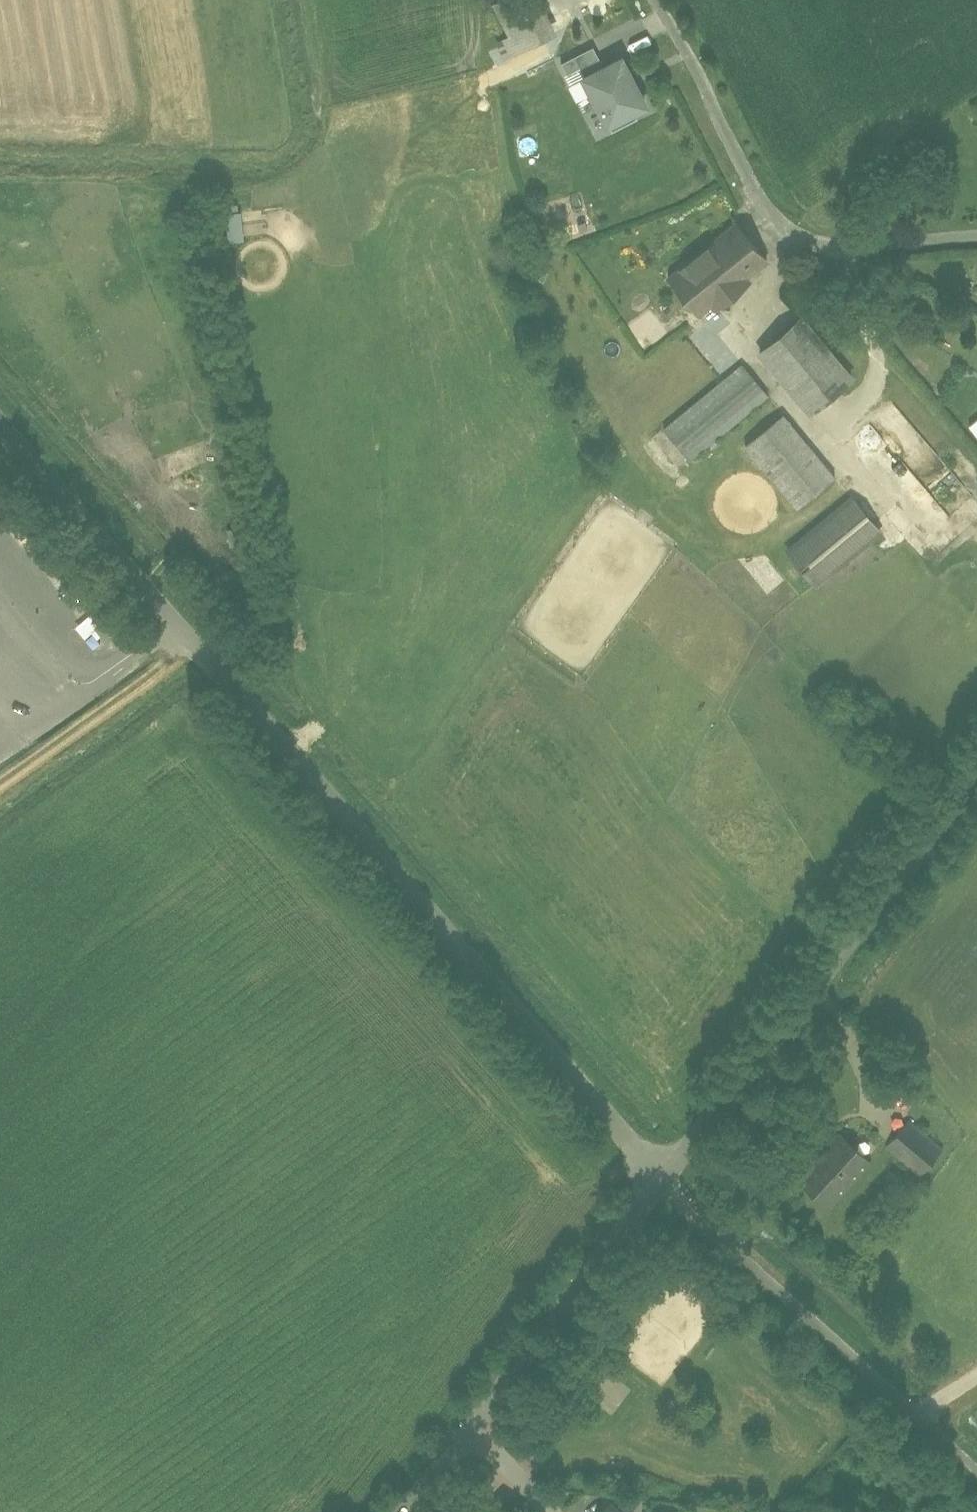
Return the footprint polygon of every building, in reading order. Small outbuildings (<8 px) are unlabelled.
[(517,49),(555,30),(539,0),(506,0),(495,6),(517,49)] [(621,59),(585,78),(612,132),(639,118),(635,109),(645,104),(621,59)] [(247,210),(230,211),(232,240),(249,239),(247,210)] [(739,224),(672,280),(700,313),(767,257),(739,224)] [(807,316),(763,356),(814,413),(858,373),(807,316)] [(706,327),(644,383),(663,405),(726,348),(706,327)] [(669,424),(696,455),(765,396),(738,364),(669,424)] [(975,443),(976,442),(976,415),(964,423),(975,443)] [(750,446),(800,512),(832,487),(783,421),(750,446)] [(790,551),(819,587),(885,533),(856,498),(790,551)] [(907,1116),(881,1141),(912,1174),(938,1149),(907,1116)] [(829,1208),(872,1162),(839,1133),(818,1156),(821,1159),(800,1181),(829,1208)] [(610,1498),(595,1511),(623,1511),(610,1498)]
